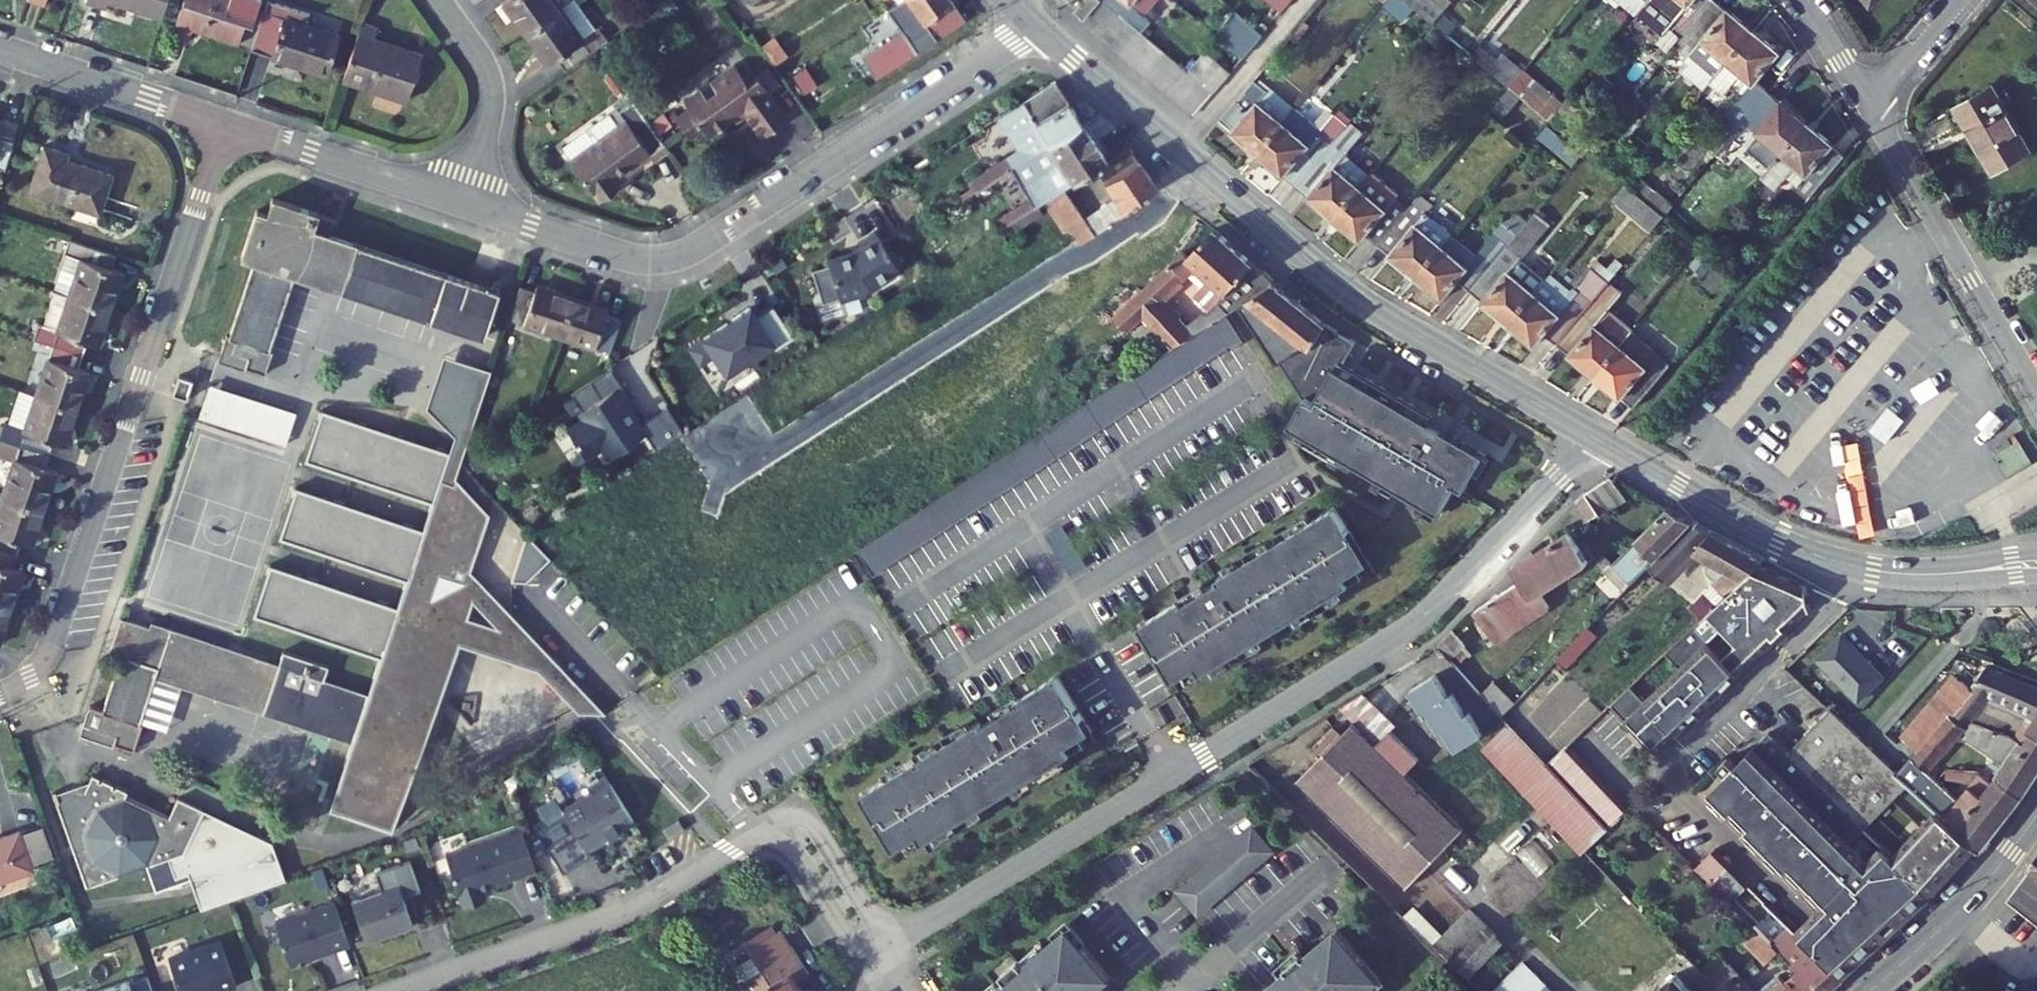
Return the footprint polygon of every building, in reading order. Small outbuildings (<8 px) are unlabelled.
[(88,3),(108,8),(110,1),(164,19),(170,0),(88,0),(88,3)] [(173,36),(189,43),(197,21),(210,26),(208,32),(239,44),(248,21),(244,20),(251,0),(186,0),(173,36)] [(560,11),(553,0),(509,0),(503,4),(526,35),(560,11)] [(908,0),(906,0),(899,5),(926,43),(934,38),(908,0)] [(951,0),(908,0),(934,38),(936,41),(966,20),(951,0)] [(1085,16),(1099,0),(1081,0),(1075,7),(1085,16)] [(1085,16),(1081,20),(1094,31),(1114,8),(1104,0),(1099,0),(1085,16)] [(1114,8),(1125,18),(1128,21),(1137,10),(1141,14),(1151,3),(1149,0),(1104,0),(1114,8)] [(1280,10),(1289,0),(1268,0),(1280,10)] [(1435,23),(1443,13),(1427,0),(1407,0),(1435,23)] [(1443,13),(1453,2),(1450,0),(1427,0),(1443,13)] [(1640,11),(1649,0),(1624,0),(1639,12),(1640,11)] [(1683,36),(1714,0),(1649,0),(1640,11),(1665,32),(1671,26),(1683,36)] [(1683,36),(1675,46),(1687,57),(1689,55),(1715,77),(1754,31),(1717,0),(1714,0),(1683,36)] [(565,70),(606,41),(599,29),(594,32),(572,2),(560,11),(526,35),(548,66),(557,60),(565,70)] [(1114,8),(1094,31),(1106,41),(1125,18),(1114,8)] [(1235,10),(1216,34),(1242,56),(1262,33),(1235,10)] [(339,36),(267,12),(254,49),(328,74),(339,36)] [(1443,13),(1435,23),(1474,55),(1482,46),(1443,13)] [(1106,41),(1119,53),(1138,29),(1128,21),(1125,18),(1106,41)] [(378,28),(363,23),(344,80),(408,100),(423,55),(375,39),(378,28)] [(1119,53),(1131,62),(1150,39),(1138,29),(1119,53)] [(1721,121),(1735,132),(1770,90),(1758,80),(1781,53),(1754,31),(1715,77),(1711,83),(1726,96),(1734,87),(1743,94),(1721,121)] [(905,34),(864,61),(876,79),(917,52),(905,34)] [(774,39),(761,47),(774,66),(787,57),(774,39)] [(1131,62),(1143,73),(1163,50),(1150,39),(1131,62)] [(1498,59),(1482,46),(1474,55),(1511,87),(1525,70),(1504,52),(1498,59)] [(1230,71),(1205,49),(1187,70),(1200,81),(1213,92),(1230,71)] [(1143,73),(1155,83),(1175,60),(1163,50),(1143,73)] [(1155,83),(1167,94),(1187,70),(1175,60),(1155,83)] [(787,120),(753,73),(743,80),(731,63),(708,80),(706,77),(696,84),(698,87),(681,98),(687,106),(675,115),(672,110),(666,114),(672,122),(676,120),(690,139),(704,130),(709,138),(743,114),(762,138),(787,120)] [(1187,70),(1167,94),(1180,105),(1200,81),(1187,70)] [(1525,70),(1511,87),(1522,96),(1550,119),(1564,103),(1525,70)] [(1256,80),(1222,121),(1261,153),(1295,112),(1256,80)] [(1200,81),(1180,105),(1193,115),(1213,92),(1200,81)] [(1066,102),(1053,82),(1004,113),(1017,133),(1066,102)] [(1511,87),(1491,111),(1502,121),(1522,96),(1511,87)] [(1989,88),(1958,106),(1972,131),(1969,133),(1992,172),(2031,150),(2006,107),(2002,109),(1989,88)] [(1756,151),(1773,165),(1808,122),(1770,90),(1735,132),(1715,156),(1729,167),(1748,144),(1759,131),(1767,138),(1756,151)] [(1564,103),(1550,119),(1561,129),(1584,102),(1573,92),(1564,103)] [(668,149),(634,102),(619,113),(625,123),(571,160),(600,199),(618,187),(614,182),(649,157),(652,160),(668,149)] [(1066,102),(1017,133),(1024,144),(1015,149),(969,179),(975,191),(1010,168),(1080,123),(1066,102)] [(1298,109),(1295,112),(1261,153),(1299,185),(1351,123),(1337,112),(1322,130),(1298,109)] [(1017,133),(1004,113),(997,118),(1015,149),(1024,144),(1017,133)] [(1846,155),(1808,122),(1773,165),(1761,178),(1776,190),(1788,176),(1798,164),(1810,174),(1800,186),(1812,196),(1846,155)] [(0,123),(0,168),(6,171),(16,141),(3,136),(6,125),(0,123)] [(1105,162),(1080,123),(1010,168),(1035,207),(1037,206),(1044,202),(1064,188),(1105,162)] [(1351,123),(1299,185),(1338,217),(1373,176),(1346,153),(1363,133),(1351,123)] [(1550,126),(1540,137),(1572,164),(1581,153),(1550,126)] [(1759,131),(1748,144),(1756,151),(1767,138),(1759,131)] [(68,153),(45,146),(30,191),(100,213),(113,174),(66,159),(68,153)] [(1113,198),(1083,218),(1094,234),(1127,212),(1124,208),(1155,186),(1137,160),(1103,183),(1113,198)] [(1798,164),(1788,176),(1800,186),(1810,174),(1798,164)] [(1636,172),(1627,184),(1663,215),(1665,216),(1675,204),(1636,172)] [(1375,173),(1373,176),(1338,217),(1364,239),(1369,234),(1380,244),(1410,209),(1396,197),(1399,194),(1375,173)] [(1627,184),(1615,198),(1651,229),(1663,215),(1627,184)] [(1083,218),(1064,188),(1044,202),(1063,232),(1070,228),(1081,243),(1094,234),(1083,218)] [(1422,194),(1410,209),(1380,244),(1419,276),(1454,235),(1428,213),(1434,205),(1422,194)] [(266,215),(255,212),(240,259),(253,262),(229,335),(226,334),(220,354),(247,363),(245,367),(265,373),(273,350),(269,349),(294,276),(483,338),(497,292),(328,236),(334,220),(270,199),(266,215)] [(1042,214),(1037,206),(1035,207),(999,230),(1009,246),(1022,237),(1018,230),(1042,214)] [(1537,212),(1529,222),(1472,290),(1511,322),(1547,280),(1519,257),(1548,222),(1537,212)] [(1476,254),(1454,235),(1419,276),(1445,298),(1461,280),(1472,290),(1529,222),(1520,214),(1503,223),(1476,254)] [(1190,258),(1184,253),(1114,317),(1127,332),(1144,317),(1172,349),(1194,335),(1185,326),(1162,300),(1189,276),(1197,269),(1209,279),(1201,287),(1195,294),(1209,308),(1210,309),(1212,305),(1219,312),(1223,307),(1229,312),(1243,303),(1276,282),(1216,230),(1190,258)] [(898,270),(874,233),(858,243),(860,248),(853,253),(827,262),(828,266),(812,271),(823,304),(839,299),(840,302),(862,296),(861,292),(870,289),(874,290),(886,282),(887,278),(898,270)] [(117,255),(71,240),(53,290),(71,296),(111,309),(124,271),(114,268),(117,255)] [(1599,259),(1592,267),(1610,282),(1611,280),(1617,273),(1599,259)] [(1587,263),(1571,281),(1576,286),(1592,267),(1587,263)] [(1552,274),(1547,280),(1511,322),(1537,344),(1547,332),(1559,342),(1610,282),(1592,267),(1576,286),(1572,290),(1552,274)] [(1197,269),(1189,276),(1201,287),(1209,279),(1197,269)] [(1624,290),(1611,280),(1610,282),(1559,342),(1597,374),(1633,332),(1636,329),(1610,307),(1624,290)] [(1276,282),(1243,303),(1280,361),(1281,361),(1308,344),(1312,348),(1326,324),(1276,282)] [(517,285),(507,317),(558,335),(571,297),(536,285),(535,290),(517,285)] [(111,309),(71,296),(70,299),(59,328),(49,325),(41,322),(35,338),(54,345),(85,355),(89,342),(99,346),(111,309)] [(59,328),(70,299),(59,296),(49,325),(59,328)] [(607,309),(571,297),(558,335),(611,353),(622,320),(605,314),(607,309)] [(1210,309),(1209,308),(1185,326),(1194,335),(1229,312),(1223,307),(1219,312),(1212,305),(1210,309)] [(1194,335),(1172,349),(860,550),(875,575),(1229,347),(1231,349),(1246,339),(1229,312),(1194,335)] [(1320,444),(1361,374),(1343,363),(1356,341),(1335,329),(1326,324),(1312,348),(1308,344),(1281,361),(1307,400),(1291,426),(1320,444)] [(1672,364),(1633,332),(1597,374),(1624,397),(1625,397),(1636,406),(1672,364)] [(85,355),(54,345),(37,395),(79,409),(91,372),(81,368),(85,355)] [(177,374),(172,393),(185,399),(192,379),(177,374)] [(1361,374),(1320,444),(1401,491),(1439,514),(1456,485),(1465,490),(1486,454),(1454,435),(1453,438),(1429,424),(1433,416),(1361,374)] [(295,411),(207,382),(199,416),(285,444),(295,411)] [(67,446),(79,409),(37,395),(27,428),(7,421),(1,438),(51,455),(55,442),(67,446)] [(329,809),(381,826),(444,641),(417,633),(437,573),(463,582),(485,517),(458,486),(440,481),(449,452),(321,410),(304,461),(431,503),(422,530),(295,487),(278,538),(405,580),(396,607),(269,564),(252,615),(379,658),(366,694),(351,742),(329,809)] [(1993,453),(2007,474),(2033,456),(2019,436),(1993,453)] [(1,438),(0,442),(0,456),(15,461),(4,493),(46,508),(58,472),(46,468),(51,455),(1,438)] [(1627,501),(1613,478),(1599,486),(1614,509),(1627,501)] [(1614,509),(1599,486),(1587,494),(1600,514),(1602,517),(1614,509)] [(4,493),(0,506),(0,548),(18,554),(22,541),(33,545),(46,508),(4,493)] [(1600,514),(1587,494),(1577,504),(1589,521),(1600,514)] [(1371,563),(1337,506),(1218,579),(1220,582),(1199,595),(1184,604),(1182,601),(1140,626),(1174,683),(1198,668),(1203,676),(1352,585),(1348,578),(1371,563)] [(1650,567),(1692,524),(1667,510),(1605,573),(1624,593),(1650,567)] [(1718,584),(1715,587),(1726,598),(1738,586),(1760,567),(1764,563),(1692,524),(1650,567),(1667,584),(1697,552),(1715,561),(1707,570),(1706,572),(1707,575),(1718,584)] [(1589,565),(1569,534),(1524,563),(1532,576),(1543,594),(1589,565)] [(0,548),(0,603),(12,607),(24,572),(13,568),(18,554),(0,548)] [(1532,576),(1524,563),(1514,570),(1521,582),(1532,576)] [(1738,586),(1794,627),(1811,611),(1805,588),(1760,567),(1738,586)] [(1532,576),(1521,582),(1477,610),(1495,643),(1551,607),(1543,594),(1532,576)] [(1686,674),(1715,701),(1794,627),(1738,586),(1726,598),(1715,608),(1702,621),(1667,654),(1686,674)] [(1713,586),(1703,595),(1715,608),(1726,598),(1715,587),(1713,586)] [(1703,595),(1689,609),(1702,621),(1715,608),(1703,595)] [(12,607),(0,603),(0,643),(12,607)] [(148,627),(119,616),(108,651),(119,654),(101,709),(89,705),(85,717),(81,728),(114,739),(113,744),(131,750),(141,723),(137,722),(152,675),(351,742),(366,694),(322,679),(326,665),(281,651),(277,665),(149,622),(148,627)] [(1588,630),(1558,660),(1566,669),(1597,638),(1588,630)] [(1465,649),(1455,631),(1437,649),(1451,662),(1455,667),(1470,654),(1465,649)] [(1884,677),(1844,638),(1819,662),(1808,652),(1789,670),(1813,693),(1832,674),(1859,702),(1884,677)] [(1988,668),(1970,690),(1960,703),(1951,695),(1945,690),(1903,739),(1919,750),(1950,713),(1966,727),(1972,720),(1975,721),(1984,709),(2031,732),(2036,735),(2036,687),(1988,668)] [(1715,701),(1686,674),(1676,684),(1703,712),(1715,701)] [(1069,746),(1093,732),(1059,675),(1017,700),(1019,703),(1001,714),(984,725),(982,722),(863,794),(897,850),(920,836),(925,844),(1074,754),(1069,746)] [(1436,676),(1411,692),(1424,713),(1427,711),(1440,732),(1444,730),(1457,751),(1482,736),(1469,714),(1466,716),(1453,695),(1449,697),(1436,676)] [(1961,682),(1951,695),(1960,703),(1970,690),(1961,682)] [(1515,704),(1495,683),(1483,696),(1485,698),(1503,717),(1515,704)] [(1703,712),(1676,684),(1651,708),(1632,688),(1612,706),(1657,755),(1703,712)] [(1898,774),(1832,711),(1791,753),(1794,756),(1822,785),(1868,829),(1909,787),(1897,775),(1898,774)] [(1968,729),(1966,727),(1950,713),(1919,750),(1913,757),(1930,773),(1965,732),(1968,729)] [(2031,732),(2024,742),(2014,735),(1975,721),(1972,720),(1966,727),(1968,729),(1965,732),(1969,734),(1966,738),(2006,764),(1996,779),(2022,798),(2036,775),(2036,735),(2031,732)] [(1548,766),(1511,725),(1488,748),(1586,851),(1608,830),(1598,819),(1588,808),(1578,798),(1568,787),(1558,777),(1548,766)] [(1301,784),(1408,889),(1465,831),(1407,774),(1419,762),(1391,735),(1379,747),(1357,726),(1301,784)] [(114,739),(81,728),(78,735),(112,746),(113,744),(114,739)] [(1739,810),(1794,756),(1791,753),(1772,735),(1739,768),(1730,760),(1723,766),(1731,775),(1718,788),(1739,810)] [(1919,750),(1903,739),(1895,748),(1909,761),(1913,757),(1919,750)] [(1568,746),(1548,766),(1558,777),(1579,757),(1568,746)] [(1794,756),(1739,810),(1767,839),(1822,785),(1794,756)] [(1589,768),(1579,757),(1558,777),(1568,787),(1589,768)] [(1898,774),(1897,775),(1909,787),(1936,812),(1975,849),(1979,852),(2022,798),(1996,779),(1993,782),(1982,773),(1961,799),(1939,781),(1930,773),(1913,757),(1909,761),(1898,774)] [(1599,778),(1589,768),(1568,787),(1578,798),(1599,778)] [(98,777),(92,774),(89,780),(84,791),(56,801),(85,886),(168,859),(181,853),(202,809),(176,796),(167,815),(123,795),(125,791),(115,786),(114,789),(110,787),(112,784),(101,779),(100,782),(96,781),(98,777)] [(634,819),(606,774),(589,784),(594,793),(565,811),(588,848),(609,835),(611,837),(621,831),(620,829),(634,819)] [(1608,789),(1599,778),(1578,798),(1588,808),(1608,789)] [(54,793),(56,801),(84,791),(89,780),(54,793)] [(1822,785),(1767,839),(1831,902),(1861,873),(1886,848),(1868,829),(1822,785)] [(1619,800),(1608,789),(1588,808),(1598,819),(1619,800)] [(1628,810),(1619,800),(1598,819),(1608,830),(1628,810)] [(181,853),(168,859),(175,878),(187,874),(200,909),(284,878),(271,842),(243,829),(239,837),(216,827),(221,818),(202,809),(181,853)] [(1936,812),(1909,842),(1946,882),(1975,849),(1936,812)] [(685,828),(679,819),(663,829),(669,838),(685,828)] [(1252,828),(1179,890),(1199,913),(1272,851),(1252,828)] [(447,855),(465,907),(487,899),(482,887),(536,868),(522,829),(447,855)] [(18,832),(0,838),(0,881),(31,871),(18,832)] [(1909,842),(1895,857),(1902,863),(1926,891),(1932,897),(1946,882),(1909,842)] [(1895,857),(1886,848),(1861,873),(1901,914),(1926,891),(1902,863),(1895,857)] [(1732,867),(1715,851),(1696,870),(1713,886),(1732,867)] [(404,895),(422,889),(412,860),(377,872),(383,890),(353,901),(367,941),(414,925),(404,895)] [(2010,902),(2036,924),(2036,863),(2010,902)] [(1751,885),(1732,867),(1713,886),(1732,905),(1751,885)] [(1872,941),(1901,914),(1861,873),(1831,902),(1872,941)] [(1760,895),(1751,885),(1732,905),(1741,913),(1760,895)] [(1769,903),(1760,895),(1741,913),(1758,931),(1760,933),(1773,920),(1762,910),(1769,903)] [(350,942),(335,901),(277,921),(293,967),(313,960),(312,955),(350,942)] [(1831,902),(1822,911),(1799,934),(1843,979),(1878,947),(1872,941),(1831,902)] [(1794,929),(1769,903),(1762,910),(1773,920),(1788,935),(1794,929)] [(1417,930),(1469,980),(1506,942),(1474,911),(1447,938),(1427,920),(1417,930)] [(994,990),(1094,990),(1110,978),(1068,928),(1024,966),(1019,959),(1001,974),(1007,980),(994,990)] [(1788,935),(1775,948),(1797,972),(1815,990),(1832,990),(1845,981),(1843,979),(1799,934),(1794,929),(1788,935)] [(1266,990),(1365,990),(1379,979),(1338,931),(1301,962),(1266,990)] [(1773,946),(1760,933),(1758,931),(1750,938),(1765,954),(1773,946)] [(758,960),(778,990),(804,990),(798,982),(810,974),(784,933),(753,953),(758,960)] [(238,986),(223,942),(171,960),(181,990),(214,990),(220,989),(220,990),(223,990),(238,986)] [(1722,957),(1706,972),(1707,974),(1724,990),(1755,990),(1722,957)] [(758,960),(738,973),(749,990),(778,990),(758,960)] [(1548,985),(1529,967),(1507,990),(1543,990),(1548,985)] [(1797,972),(1787,983),(1775,981),(1767,990),(1815,990),(1797,972)] [(1677,974),(1659,990),(1692,990),(1677,974)] [(1707,974),(1699,981),(1709,990),(1724,990),(1707,974)] [(130,980),(99,990),(134,990),(130,980)]
